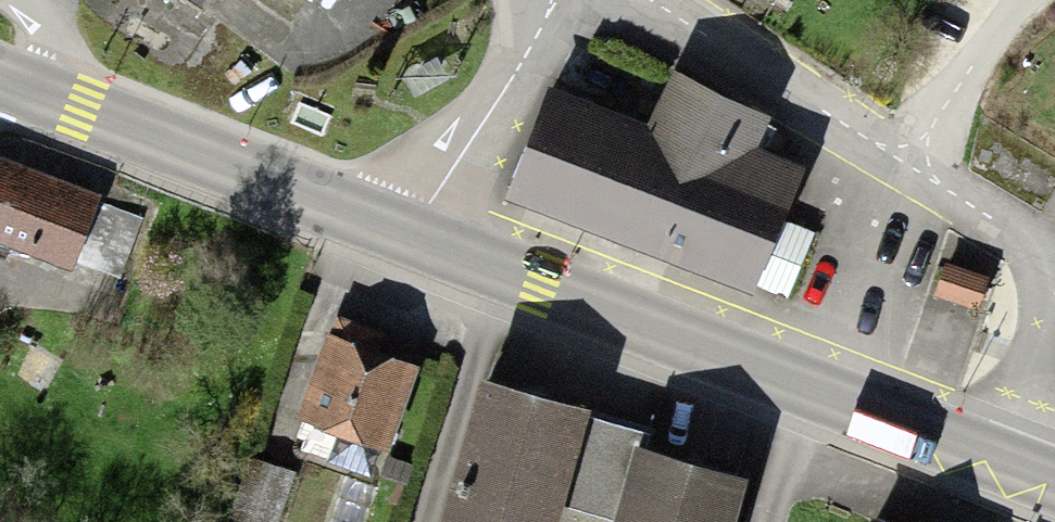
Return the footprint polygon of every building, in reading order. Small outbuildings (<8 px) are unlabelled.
[(243,9),(250,0),(229,0),(243,9)] [(753,9),(759,0),(740,0),(753,9)] [(551,105),(510,206),(745,301),(793,185),(749,167),(761,138),(674,86),(649,144),(551,105)] [(65,274),(85,210),(0,184),(0,255),(65,274)] [(366,348),(327,337),(298,438),(380,461),(405,373),(363,361),(366,348)] [(442,521),(554,521),(583,434),(483,401),(442,521)] [(622,521),(737,521),(742,506),(637,473),(622,521)] [(244,477),(232,521),(276,521),(285,488),(244,477)]
